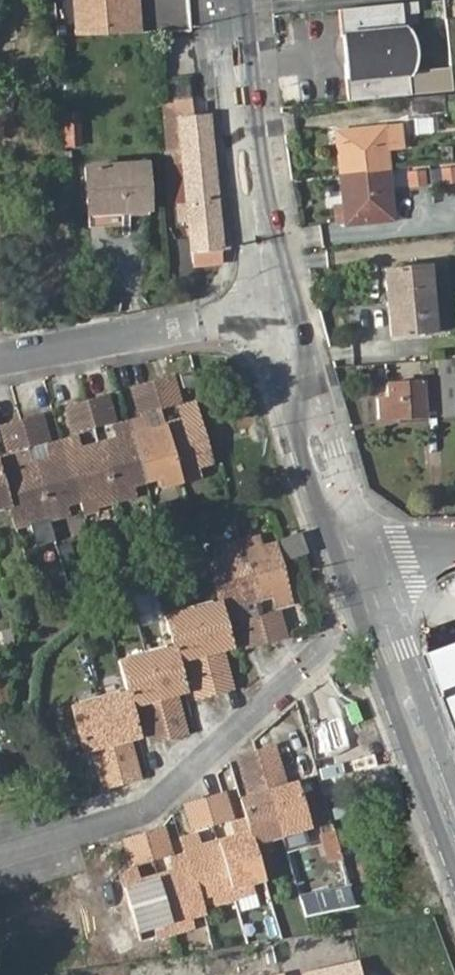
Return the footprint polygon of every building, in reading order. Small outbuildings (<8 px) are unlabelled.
[(77,36),(133,35),(131,0),(75,0),(77,36)] [(133,35),(139,35),(137,0),(131,0),(133,35)] [(411,93),(409,77),(409,71),(407,51),(405,28),(403,20),(403,14),(419,12),(418,0),(405,0),(340,6),(349,99),(411,93)] [(407,51),(409,71),(412,71),(415,63),(416,53),(416,50),(416,48),(415,42),(414,37),(412,33),(410,28),(409,28),(405,28),(407,51)] [(407,97),(409,112),(444,108),(443,93),(407,97)] [(203,107),(178,118),(176,118),(185,201),(174,203),(176,224),(186,223),(190,252),(221,249),(220,231),(216,196),(203,107)] [(64,111),(64,147),(82,147),(82,111),(64,111)] [(339,141),(341,171),(386,167),(385,145),(394,144),(392,125),(345,129),(338,130),(339,141)] [(108,212),(120,211),(148,209),(145,164),(105,166),(108,212)] [(84,167),(88,213),(108,212),(105,166),(84,167)] [(386,167),(341,171),(346,221),(390,217),(386,167)] [(427,168),(408,171),(411,188),(429,185),(427,168)] [(108,212),(108,226),(121,225),(120,211),(108,212)] [(89,227),(108,226),(108,212),(88,213),(89,227)] [(221,249),(190,252),(190,263),(221,260),(221,249)] [(428,264),(431,298),(448,297),(445,263),(428,264)] [(388,302),(431,298),(428,264),(385,267),(388,302)] [(448,297),(431,298),(434,330),(450,329),(448,297)] [(434,330),(431,298),(388,302),(391,334),(434,330)] [(454,413),(454,376),(454,358),(438,359),(443,414),(454,413)] [(177,403),(170,378),(151,383),(158,409),(177,403)] [(413,407),(422,406),(434,405),(433,379),(386,381),(386,396),(378,397),(379,417),(413,414),(413,407)] [(158,409),(151,383),(134,388),(141,413),(158,409)] [(112,422),(105,397),(85,402),(93,427),(112,422)] [(93,427),(85,402),(67,408),(74,433),(93,427)] [(204,462),(210,461),(195,404),(187,407),(188,410),(178,412),(180,421),(163,426),(180,481),(200,475),(197,464),(195,461),(203,459),(204,462)] [(422,414),(422,406),(413,407),(413,414),(422,414)] [(46,441),(38,416),(19,422),(26,447),(46,441)] [(161,486),(180,481),(163,426),(147,431),(145,422),(136,425),(135,421),(128,424),(144,480),(152,477),(151,474),(158,472),(159,475),(161,486)] [(26,447),(19,422),(2,426),(10,452),(26,447)] [(138,482),(144,480),(128,424),(120,426),(121,430),(114,432),(116,440),(98,445),(114,499),(133,494),(130,484),(129,481),(136,479),(138,482)] [(95,505),(114,499),(98,445),(78,451),(76,443),(68,445),(67,442),(61,443),(77,499),(85,497),(84,493),(91,492),(92,495),(95,505)] [(50,459),(31,464),(47,519),(66,513),(63,504),(61,500),(68,498),(70,502),(77,499),(61,443),(52,446),(53,450),(47,452),(50,459)] [(0,461),(0,476),(9,505),(13,519),(19,517),(19,513),(25,511),(26,514),(29,524),(47,519),(31,464),(15,469),(13,461),(5,464),(4,460),(0,461)] [(0,508),(9,505),(0,476),(0,506),(0,508)] [(306,552),(299,532),(279,539),(285,559),(306,552)] [(289,603),(274,545),(265,547),(267,552),(260,553),(259,549),(256,538),(238,544),(254,601),(271,596),(273,604),(280,602),(281,605),(289,603)] [(218,603),(222,621),(232,618),(231,614),(239,613),(237,605),(254,601),(238,544),(219,549),(222,559),(224,563),(217,565),(216,561),(208,563),(218,603)] [(191,615),(213,694),(231,689),(220,648),(230,647),(222,621),(218,603),(210,605),(212,610),(191,615)] [(190,611),(191,615),(212,610),(210,605),(190,611)] [(172,621),(191,615),(190,611),(171,616),(172,621)] [(257,617),(265,644),(283,639),(277,614),(275,613),(257,617)] [(184,658),(195,699),(213,694),(191,615),(172,621),(171,616),(163,618),(171,647),(175,661),(184,658)] [(239,622),(246,648),(265,644),(257,617),(239,622)] [(146,659),(167,740),(184,735),(173,693),(183,691),(175,661),(171,647),(165,649),(166,654),(146,659)] [(433,656),(454,716),(454,647),(433,656)] [(145,654),(146,659),(166,654),(165,649),(145,654)] [(127,664),(146,659),(145,654),(126,660),(127,664)] [(140,702),(151,744),(167,740),(146,659),(127,664),(126,660),(117,662),(125,693),(128,705),(140,702)] [(99,705),(120,783),(136,779),(126,740),(136,737),(128,705),(125,693),(117,695),(118,700),(99,705)] [(97,700),(99,705),(118,700),(117,695),(97,700)] [(97,700),(76,706),(77,711),(99,705),(97,700)] [(93,748),(104,788),(120,783),(99,705),(77,711),(76,706),(69,708),(81,751),(93,748)] [(298,832),(307,829),(294,786),(284,789),(272,749),(254,753),(278,833),(296,828),(298,832)] [(278,833),(254,753),(237,758),(249,799),(239,802),(245,822),(252,846),(259,844),(258,839),(278,833)] [(229,823),(221,796),(203,802),(211,828),(229,823)] [(211,828),(203,802),(185,807),(192,833),(211,828)] [(252,846),(245,822),(237,825),(238,829),(231,831),(233,839),(216,844),(232,901),(249,895),(247,884),(246,880),(253,878),(254,881),(262,879),(252,846)] [(279,837),(298,832),(296,828),(278,833),(279,837)] [(169,855),(161,829),(142,835),(150,860),(169,855)] [(327,863),(343,860),(337,829),(321,832),(327,863)] [(279,837),(278,833),(258,839),(259,844),(279,837)] [(142,835),(123,841),(132,866),(150,860),(142,835)] [(215,906),(232,901),(216,844),(199,849),(197,841),(189,843),(189,839),(180,842),(185,856),(197,899),(205,897),(203,893),(211,891),(212,894),(215,906)] [(201,913),(197,899),(185,856),(178,858),(179,863),(170,865),(173,873),(156,878),(172,932),(190,928),(187,917),(186,913),(193,910),(194,915),(201,913)] [(153,938),(172,932),(156,878),(139,883),(137,875),(128,876),(127,873),(118,875),(135,932),(143,930),(141,925),(148,924),(150,928),(153,938)] [(306,916),(357,905),(352,884),(302,894),(306,916)] [(334,915),(303,919),(308,938),(340,934),(334,915)] [(301,971),(302,974),(360,974),(357,959),(301,971)]
